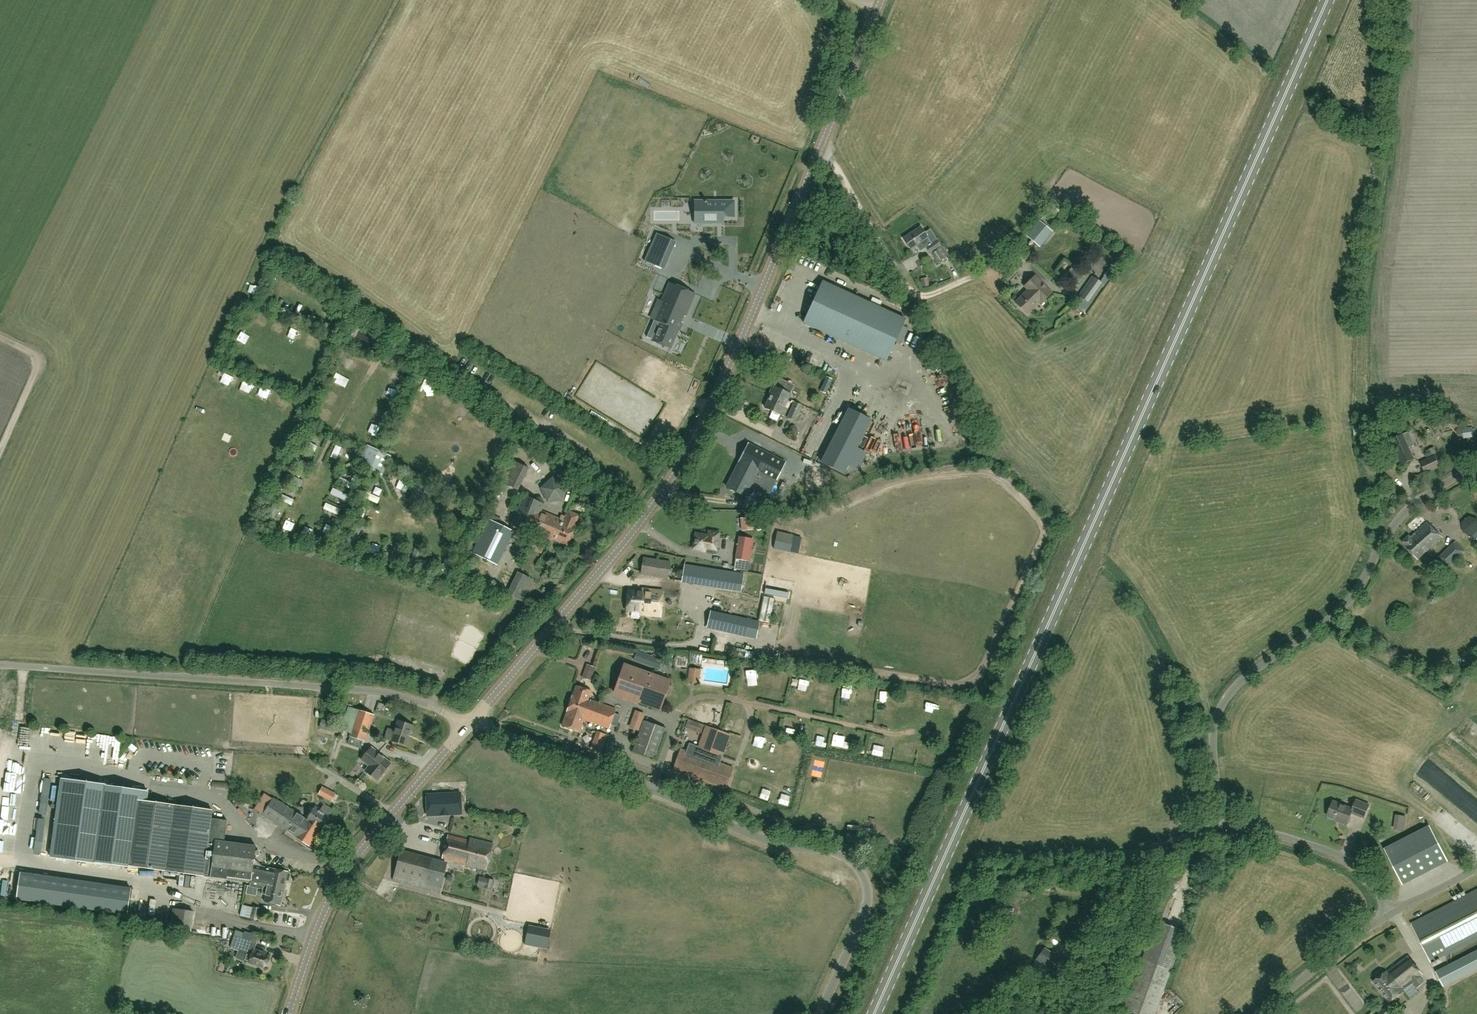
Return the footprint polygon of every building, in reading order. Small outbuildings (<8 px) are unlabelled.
[(694,213),(694,223),(716,223),(716,217),(723,217),(734,217),(734,210),(734,201),(721,201),(707,201),(704,201),(698,201),(698,213),(695,213),(694,213)] [(1040,247),(1052,232),(1038,220),(1026,236),(1040,247)] [(921,227),(903,238),(910,249),(916,246),(920,252),(926,248),(930,254),(937,249),(938,250),(932,254),(937,263),(943,259),(945,261),(950,258),(942,246),(937,239),(931,242),(928,237),(928,238),(925,233),(921,227)] [(658,234),(646,261),(653,264),(665,237),(658,234)] [(1066,274),(1078,283),(1084,275),(1072,266),(1066,274)] [(1018,301),(1030,312),(1045,297),(1047,299),(1055,291),(1038,274),(1030,282),(1033,286),(1018,301)] [(1090,304),(1104,284),(1092,276),(1078,296),(1090,304)] [(803,323),(886,361),(905,319),(822,281),(803,323)] [(654,321),(646,338),(652,341),(652,342),(670,350),(678,332),(679,333),(683,324),(681,324),(684,318),(685,318),(695,295),(670,284),(663,299),(653,321),(654,321)] [(261,326),(267,328),(270,320),(265,318),(261,326)] [(276,319),(273,328),(283,331),(286,322),(276,319)] [(369,334),(372,328),(359,322),(356,328),(369,334)] [(246,335),(243,343),(257,348),(260,340),(246,335)] [(240,350),(238,355),(247,359),(249,353),(240,350)] [(341,363),(355,369),(359,360),(344,354),(341,363)] [(937,360),(929,364),(933,372),(942,368),(937,360)] [(279,367),(275,374),(284,378),(288,371),(279,367)] [(216,382),(224,378),(218,368),(210,373),(216,382)] [(344,385),(348,377),(335,370),(331,378),(344,385)] [(387,381),(396,386),(401,377),(392,372),(387,381)] [(243,386),(253,389),(256,382),(245,378),(243,386)] [(790,394),(794,385),(778,378),(775,387),(774,387),(773,389),(771,388),(769,393),(771,394),(765,408),(781,415),(790,394)] [(873,382),(871,388),(887,393),(889,388),(873,382)] [(926,385),(923,389),(936,401),(940,397),(926,385)] [(325,397),(330,400),(335,391),(330,389),(325,397)] [(443,407),(449,412),(454,405),(449,401),(443,407)] [(795,421),(802,405),(794,401),(787,418),(795,421)] [(382,417),(385,409),(375,405),(372,413),(382,417)] [(870,410),(877,418),(882,413),(874,405),(870,410)] [(317,415),(326,418),(329,410),(320,406),(317,415)] [(857,470),(866,453),(855,447),(870,419),(849,409),(822,462),(843,473),(847,465),(857,470)] [(478,425),(479,420),(469,417),(468,422),(478,425)] [(403,428),(412,429),(413,420),(405,418),(403,428)] [(901,438),(902,426),(894,425),(893,437),(901,438)] [(1457,429),(1459,438),(1474,436),(1473,427),(1457,429)] [(1415,445),(1409,431),(1391,439),(1395,449),(1396,448),(1402,463),(1413,459),(1408,448),(1415,445)] [(727,487),(745,497),(750,487),(768,496),(786,462),(748,444),(749,443),(748,443),(738,463),(739,463),(727,487)] [(368,448),(361,463),(381,473),(389,458),(368,448)] [(1425,473),(1440,467),(1435,455),(1420,462),(1425,473)] [(522,484),(529,470),(514,462),(504,484),(518,491),(521,484),(522,484)] [(392,479),(398,492),(403,489),(397,477),(392,479)] [(548,502),(563,500),(566,485),(553,478),(541,488),(548,502)] [(341,496),(343,490),(333,487),(331,493),(341,496)] [(379,501),(381,496),(370,492),(368,498),(379,501)] [(283,500),(294,503),(296,496),(285,494),(283,500)] [(567,546),(575,528),(574,528),(579,517),(569,513),(564,524),(559,522),(560,521),(537,511),(540,504),(524,497),(512,526),(527,533),(528,531),(551,541),(552,539),(567,546)] [(324,507),(335,511),(338,505),(326,501),(324,507)] [(275,502),(270,517),(276,519),(281,504),(275,502)] [(287,525),(294,527),(299,516),(292,513),(287,525)] [(1476,532),(1476,519),(1468,516),(1461,521),(1463,532),(1472,536),(1476,532)] [(743,518),(744,530),(752,529),(751,517),(743,518)] [(473,553),(494,563),(510,530),(489,520),(473,553)] [(1417,559),(1443,538),(1428,522),(1412,537),(1410,535),(1403,541),(1405,543),(1404,544),(1417,559)] [(323,535),(329,541),(334,536),(328,530),(323,535)] [(693,548),(706,550),(707,552),(716,554),(719,533),(709,531),(708,535),(696,533),(693,548)] [(753,539),(739,536),(735,559),(750,561),(753,539)] [(533,540),(531,544),(529,548),(540,553),(544,544),(533,540)] [(1449,567),(1453,563),(1465,551),(1456,541),(1439,556),(1449,567)] [(667,578),(670,562),(644,557),(641,574),(667,578)] [(718,569),(716,587),(741,591),(744,573),(718,569)] [(507,594),(518,599),(522,601),(533,579),(518,572),(507,594)] [(661,616),(663,591),(645,590),(645,591),(642,591),(628,590),(626,611),(640,612),(640,615),(661,616)] [(756,639),(760,621),(710,610),(706,628),(756,639)] [(633,660),(658,669),(661,659),(636,651),(633,660)] [(679,656),(678,668),(691,668),(691,656),(679,656)] [(581,678),(591,681),(596,667),(586,664),(581,678)] [(660,709),(670,682),(623,665),(613,692),(660,709)] [(754,678),(755,668),(744,666),(743,677),(754,678)] [(689,668),(688,682),(699,683),(701,669),(689,668)] [(770,672),(770,682),(781,683),(781,672),(770,672)] [(819,678),(816,689),(831,693),(834,682),(819,678)] [(799,689),(809,691),(811,680),(801,679),(799,689)] [(843,694),(852,695),(854,683),(844,682),(843,694)] [(570,703),(587,709),(590,701),(588,701),(591,691),(576,685),(573,695),(570,703)] [(864,685),(862,696),(871,697),(872,686),(864,685)] [(883,689),(883,702),(893,702),(893,690),(883,689)] [(771,692),(770,700),(784,702),(785,693),(771,692)] [(931,704),(932,695),(922,694),(922,704),(931,704)] [(590,699),(590,701),(587,709),(570,703),(567,711),(562,725),(579,732),(584,718),(586,718),(586,720),(609,728),(616,709),(590,699)] [(824,712),(834,714),(836,702),(826,700),(824,712)] [(970,711),(972,705),(959,702),(957,709),(970,711)] [(347,710),(342,724),(368,732),(374,715),(358,710),(352,708),(348,706),(347,710)] [(636,708),(628,726),(639,730),(647,713),(636,708)] [(768,713),(767,725),(778,726),(778,714),(768,713)] [(320,728),(337,733),(340,724),(322,719),(319,728),(320,728)] [(735,732),(743,735),(747,721),(738,719),(735,732)] [(409,734),(410,734),(413,726),(398,721),(391,741),(405,745),(409,734)] [(666,729),(644,721),(633,751),(656,759),(666,729)] [(704,731),(704,722),(689,722),(689,731),(704,731)] [(342,724),(341,730),(351,733),(349,736),(365,741),(368,732),(342,724)] [(797,734),(797,725),(786,724),(786,733),(797,734)] [(681,750),(673,770),(725,789),(727,784),(729,777),(732,768),(719,764),(720,761),(721,758),(722,757),(730,735),(706,727),(699,748),(690,745),(687,752),(681,750)] [(808,741),(822,742),(822,732),(808,731),(808,741)] [(834,743),(847,745),(849,733),(836,731),(834,743)] [(755,745),(764,748),(768,736),(759,733),(755,745)] [(887,750),(887,739),(874,739),(874,749),(887,750)] [(155,753),(157,746),(140,740),(137,747),(155,753)] [(775,748),(784,751),(785,749),(789,750),(790,744),(777,740),(775,748)] [(134,743),(127,751),(138,762),(145,754),(134,743)] [(602,747),(593,743),(590,749),(600,753),(602,747)] [(391,763),(371,747),(361,760),(369,766),(366,771),(367,772),(368,774),(371,777),(373,777),(378,781),(384,773),(384,772),(391,763)] [(213,812),(147,803),(149,791),(61,778),(50,857),(129,867),(250,883),(250,888),(259,889),(267,891),(265,903),(280,906),(284,890),(284,889),(286,881),(288,881),(290,874),(288,873),(272,869),(272,870),(253,866),(256,847),(224,843),(227,820),(212,818),(213,812)] [(778,780),(775,785),(783,789),(786,783),(778,780)] [(460,793),(426,795),(427,816),(461,815),(460,793)] [(263,815),(263,816),(296,837),(296,838),(306,845),(309,847),(315,838),(317,839),(322,833),(320,832),(321,831),(330,818),(329,817),(332,811),(324,806),(321,812),(315,808),(307,821),(273,800),(263,815)] [(1352,809),(1333,801),(1327,816),(1339,821),(1339,822),(1347,825),(1351,813),(1364,818),(1369,805),(1356,800),(1352,809)] [(1395,815),(1394,829),(1405,831),(1407,816),(1395,815)] [(1448,861),(1429,826),(1385,849),(1404,884),(1448,861)] [(442,858),(486,869),(493,844),(470,838),(469,840),(448,834),(442,858)] [(1176,866),(1179,858),(1173,856),(1170,863),(1176,866)] [(396,859),(395,884),(443,887),(445,862),(396,859)] [(133,889),(21,873),(17,900),(129,916),(133,889)] [(484,887),(492,889),(494,880),(486,878),(486,879),(484,887)] [(1476,938),(1476,891),(1468,896),(1412,925),(1431,962),(1476,938)] [(257,920),(260,908),(253,906),(253,907),(242,905),(240,916),(257,920)] [(173,908),(170,926),(191,929),(194,911),(173,908)] [(1185,931),(1156,921),(1123,1009),(1136,1013),(1154,1013),(1185,931)] [(237,931),(232,949),(239,951),(243,937),(245,933),(237,931)] [(243,937),(239,951),(247,954),(245,961),(264,967),(268,956),(265,955),(266,952),(254,948),(257,941),(243,937)] [(1059,977),(1052,972),(1061,960),(1055,956),(1043,947),(1029,968),(1053,986),(1059,977)] [(1436,973),(1443,986),(1476,968),(1476,952),(1436,973)] [(1417,988),(1424,982),(1419,976),(1422,974),(1408,956),(1373,983),(1389,1002),(1403,991),(1403,990),(1412,982),(1417,988)] [(1396,1011),(1389,1003),(1377,1013),(1393,1013),(1396,1011)]
